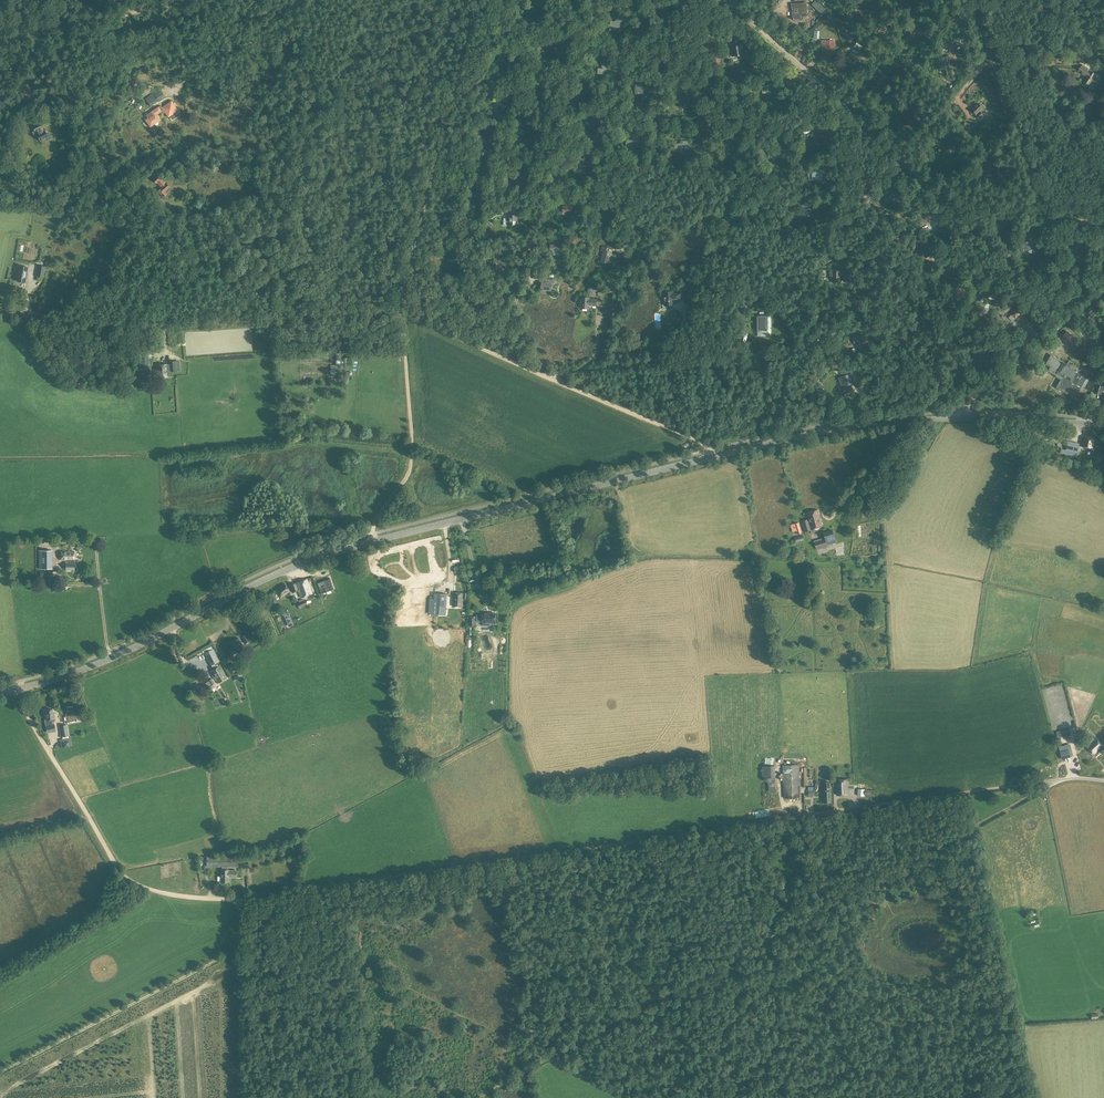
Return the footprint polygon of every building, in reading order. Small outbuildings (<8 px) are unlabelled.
[(790,0),(789,0),(785,0),(784,4),(781,4),(781,9),(789,9),(790,0)] [(867,10),(873,5),(868,0),(864,0),(861,3),(867,10)] [(667,17),(672,11),(668,8),(667,9),(665,7),(663,10),(665,11),(663,14),(667,17)] [(562,30),(568,34),(572,29),(565,24),(562,30)] [(910,36),(921,36),(920,27),(910,28),(910,36)] [(844,38),(848,41),(851,38),(850,37),(852,34),(847,29),(845,32),(847,34),(844,38)] [(733,45),(733,47),(731,47),(733,56),(742,54),(741,50),(744,46),(741,44),(742,43),(739,40),(733,45)] [(823,41),(822,51),(825,51),(825,55),(834,55),(834,41),(823,41)] [(497,61),(504,67),(508,63),(500,56),(497,61)] [(722,65),(720,56),(712,58),(714,67),(722,65)] [(938,62),(940,70),(946,69),(946,70),(950,69),(949,62),(951,61),(951,57),(938,59),(939,62),(938,62)] [(603,69),(598,68),(598,73),(608,74),(609,60),(605,60),(604,65),(603,65),(603,69)] [(1081,67),(1078,71),(1086,77),(1084,81),(1089,85),(1092,81),(1096,84),(1098,81),(1093,78),(1095,76),(1087,71),(1088,69),(1082,65),(1081,67)] [(867,81),(874,88),(878,85),(876,83),(878,81),(872,75),(867,81)] [(636,92),(641,92),(641,93),(649,93),(649,89),(646,89),(645,84),(642,85),(643,87),(635,87),(636,92)] [(769,85),(764,86),(764,85),(762,85),(763,93),(770,92),(770,89),(776,88),(775,84),(769,85)] [(684,98),(679,100),(681,107),(685,106),(686,108),(690,106),(688,101),(690,101),(689,96),(684,98)] [(904,100),(906,106),(912,103),(913,105),(915,105),(912,97),(904,100)] [(158,103),(156,99),(148,104),(150,108),(158,103)] [(978,104),(972,110),(977,115),(976,116),(979,119),(983,114),(980,111),(982,108),(978,104)] [(47,119),(57,120),(58,109),(48,108),(48,112),(49,112),(49,115),(48,115),(47,119)] [(155,124),(154,123),(159,120),(157,115),(161,112),(159,108),(151,112),(153,115),(146,120),(150,127),(155,124)] [(912,112),(907,114),(909,121),(913,119),(914,122),(918,121),(915,110),(912,111),(912,112)] [(600,118),(599,119),(590,115),(587,120),(595,124),(596,122),(601,124),(603,120),(600,118)] [(33,127),(40,141),(48,137),(45,130),(44,131),(40,124),(33,127)] [(636,134),(634,134),(633,140),(627,140),(626,145),(637,145),(637,143),(638,143),(638,135),(636,135),(636,134)] [(820,141),(813,134),(808,139),(815,146),(820,141)] [(944,140),(948,141),(946,151),(949,152),(952,152),(955,151),(952,141),(955,140),(954,137),(949,138),(945,138),(944,140)] [(688,149),(689,141),(682,141),(682,144),(675,144),(675,148),(688,149)] [(140,155),(143,154),(142,150),(145,149),(143,144),(136,146),(140,155)] [(740,147),(735,156),(740,159),(742,155),(744,156),(747,151),(740,147)] [(771,158),(783,160),(784,153),(775,151),(775,154),(771,154),(771,158)] [(585,159),(578,158),(577,162),(584,163),(584,164),(589,164),(590,157),(585,156),(585,159)] [(987,160),(984,170),(987,171),(986,175),(989,176),(994,177),(997,170),(990,168),(992,161),(987,160)] [(512,177),(512,182),(524,182),(524,175),(527,175),(527,172),(521,171),(521,178),(512,177)] [(813,171),(812,181),(822,182),(823,172),(813,171)] [(154,180),(157,184),(158,183),(162,189),(158,192),(163,197),(167,194),(165,192),(170,188),(166,184),(159,176),(154,180)] [(899,185),(889,182),(884,196),(893,199),(895,194),(896,195),(899,185)] [(470,192),(470,197),(480,197),(480,184),(477,184),(477,192),(470,192)] [(739,220),(742,214),(733,210),(734,208),(730,206),(728,213),(734,216),(733,218),(739,220)] [(806,210),(811,221),(818,217),(816,213),(813,214),(810,208),(806,210)] [(608,211),(604,211),(604,209),(600,209),(600,212),(597,212),(596,214),(603,215),(603,218),(610,219),(611,215),(611,209),(609,209),(608,211)] [(508,218),(508,222),(508,226),(513,226),(513,220),(517,221),(517,215),(508,215),(508,218)] [(1001,231),(1008,224),(1004,221),(1003,220),(1004,220),(1001,217),(998,220),(995,218),(991,223),(993,225),(995,224),(1001,231)] [(699,226),(709,230),(712,223),(702,218),(699,226)] [(952,229),(941,226),(938,236),(948,239),(949,236),(950,236),(952,229)] [(452,251),(454,244),(451,244),(452,240),(447,239),(445,249),(452,251)] [(554,244),(551,244),(551,252),(560,252),(560,246),(563,246),(563,241),(555,241),(554,244)] [(1023,243),(1020,244),(1018,245),(1019,249),(1022,248),(1023,252),(1031,250),(1028,241),(1023,243)] [(1075,250),(1077,256),(1083,255),(1080,243),(1071,245),(1072,250),(1075,250)] [(926,258),(932,252),(924,244),(918,250),(926,258)] [(604,251),(602,260),(609,262),(612,252),(608,251),(609,248),(603,246),(602,251),(604,251)] [(112,253),(109,253),(106,252),(104,259),(111,260),(112,253)] [(829,262),(833,259),(831,254),(826,256),(825,255),(822,257),(826,264),(829,262)] [(506,265),(507,259),(494,258),(494,268),(494,269),(499,269),(499,265),(502,265),(506,265)] [(101,266),(95,264),(94,267),(90,266),(90,270),(93,270),(93,273),(100,274),(104,275),(105,269),(106,266),(101,265),(101,266)] [(17,281),(25,283),(28,267),(20,266),(17,281)] [(45,267),(39,266),(37,276),(43,278),(45,267)] [(849,280),(849,266),(843,266),(843,273),(840,273),(840,270),(834,271),(834,270),(830,270),(830,277),(834,276),(834,282),(840,282),(840,279),(843,279),(843,281),(849,280)] [(942,279),(951,273),(947,268),(944,270),(939,274),(942,279)] [(555,281),(549,280),(548,283),(542,282),(541,290),(551,291),(551,285),(554,285),(555,281)] [(959,287),(956,294),(961,297),(962,295),(963,296),(966,290),(959,287)] [(982,288),(979,294),(983,296),(988,299),(991,293),(992,291),(992,290),(988,288),(987,289),(986,290),(982,288)] [(673,293),(673,292),(664,292),(665,306),(674,305),(674,301),(681,300),(680,292),(673,293)] [(582,308),(589,308),(589,305),(596,306),(597,299),(589,299),(589,298),(582,298),(582,308)] [(1011,315),(1015,319),(1020,313),(1015,309),(1010,314),(1011,315)] [(768,331),(768,317),(768,316),(757,316),(757,331),(768,331)] [(831,329),(826,332),(830,338),(835,335),(831,329)] [(1071,336),(1068,332),(1061,339),(1070,348),(1077,341),(1073,337),(1072,338),(1071,336)] [(864,336),(853,338),(854,343),(864,341),(864,343),(869,342),(868,338),(869,338),(868,334),(863,335),(864,336)] [(979,356),(978,350),(973,350),(976,367),(984,366),(984,361),(988,361),(987,356),(983,356),(979,356)] [(149,370),(147,351),(135,352),(137,371),(149,370)] [(1079,357),(1083,362),(1090,356),(1085,351),(1079,357)] [(1056,375),(1061,378),(1056,387),(1071,396),(1072,399),(1074,401),(1075,400),(1076,399),(1076,398),(1082,387),(1090,391),(1095,381),(1088,376),(1090,371),(1082,367),(1080,370),(1078,369),(1080,367),(1069,361),(1067,365),(1051,356),(1047,364),(1051,367),(1049,371),(1056,375)] [(175,371),(175,364),(170,364),(170,368),(168,368),(167,365),(157,365),(158,377),(170,376),(169,372),(175,371)] [(843,395),(844,396),(854,393),(852,388),(854,387),(853,385),(851,386),(850,384),(853,383),(850,374),(845,376),(848,385),(849,386),(843,388),(844,390),(842,392),(843,395)] [(1101,395),(1103,386),(1096,384),(1094,393),(1101,395)] [(1085,438),(1085,440),(1084,440),(1082,447),(1092,448),(1094,440),(1085,438)] [(1068,441),(1065,454),(1076,457),(1077,451),(1079,452),(1081,447),(1078,447),(1079,444),(1075,443),(1068,441)] [(1098,470),(1088,466),(1086,471),(1096,475),(1098,470)] [(805,531),(822,526),(818,511),(807,514),(809,520),(802,521),(805,531)] [(802,533),(799,522),(790,525),(793,532),(797,531),(797,534),(802,533)] [(825,538),(814,541),(817,550),(828,547),(827,546),(837,543),(832,529),(823,532),(825,538)] [(53,550),(39,551),(39,569),(53,569),(53,550)] [(62,551),(62,561),(66,561),(66,564),(74,564),(74,560),(75,560),(74,551),(62,551)] [(49,572),(49,581),(62,581),(62,576),(57,576),(57,572),(49,572)] [(307,579),(291,585),(293,592),(298,590),(301,598),(313,594),(307,579)] [(290,592),(284,583),(274,591),(280,599),(290,592)] [(435,593),(434,598),(434,609),(446,610),(447,594),(435,593)] [(454,593),(453,606),(463,607),(463,599),(468,599),(468,594),(454,593)] [(301,608),(300,607),(307,604),(306,600),(297,603),(299,608),(301,608)] [(490,623),(495,623),(496,623),(496,614),(488,614),(487,614),(487,613),(483,613),(483,615),(477,615),(477,622),(483,622),(483,623),(483,626),(490,626),(490,623)] [(249,641),(248,639),(246,635),(241,637),(245,643),(246,643),(249,641)] [(237,653),(244,648),(238,639),(231,643),(234,649),(229,651),(232,655),(237,652),(237,653)] [(205,653),(211,666),(220,661),(214,649),(205,653)] [(231,665),(227,667),(232,676),(236,673),(231,665)] [(227,678),(220,666),(211,672),(217,683),(227,678)] [(47,732),(55,731),(54,725),(52,725),(52,720),(55,719),(54,714),(53,714),(52,709),(46,710),(46,714),(47,720),(48,726),(47,726),(47,732)] [(69,738),(66,725),(60,726),(63,739),(59,739),(61,748),(73,746),(71,737),(69,738)] [(1100,753),(1103,750),(1103,748),(1096,739),(1088,747),(1094,754),(1098,750),(1100,753)] [(1061,747),(1062,751),(1060,751),(1062,757),(1069,755),(1072,754),(1069,745),(1061,747)] [(783,778),(784,798),(800,798),(799,765),(783,765),(783,775),(779,775),(780,779),(783,778)] [(762,778),(766,778),(774,777),(775,777),(775,766),(762,766),(762,778)] [(834,781),(834,783),(836,783),(836,795),(848,795),(847,779),(836,779),(836,781),(834,781)] [(824,782),(824,786),(823,786),(823,803),(831,803),(831,785),(830,785),(830,782),(824,782)] [(237,854),(229,854),(229,857),(207,856),(207,867),(222,867),(222,866),(228,866),(228,867),(237,867),(237,854)] [(229,870),(221,870),(221,882),(229,882),(229,877),(237,877),(237,870),(229,870)]
